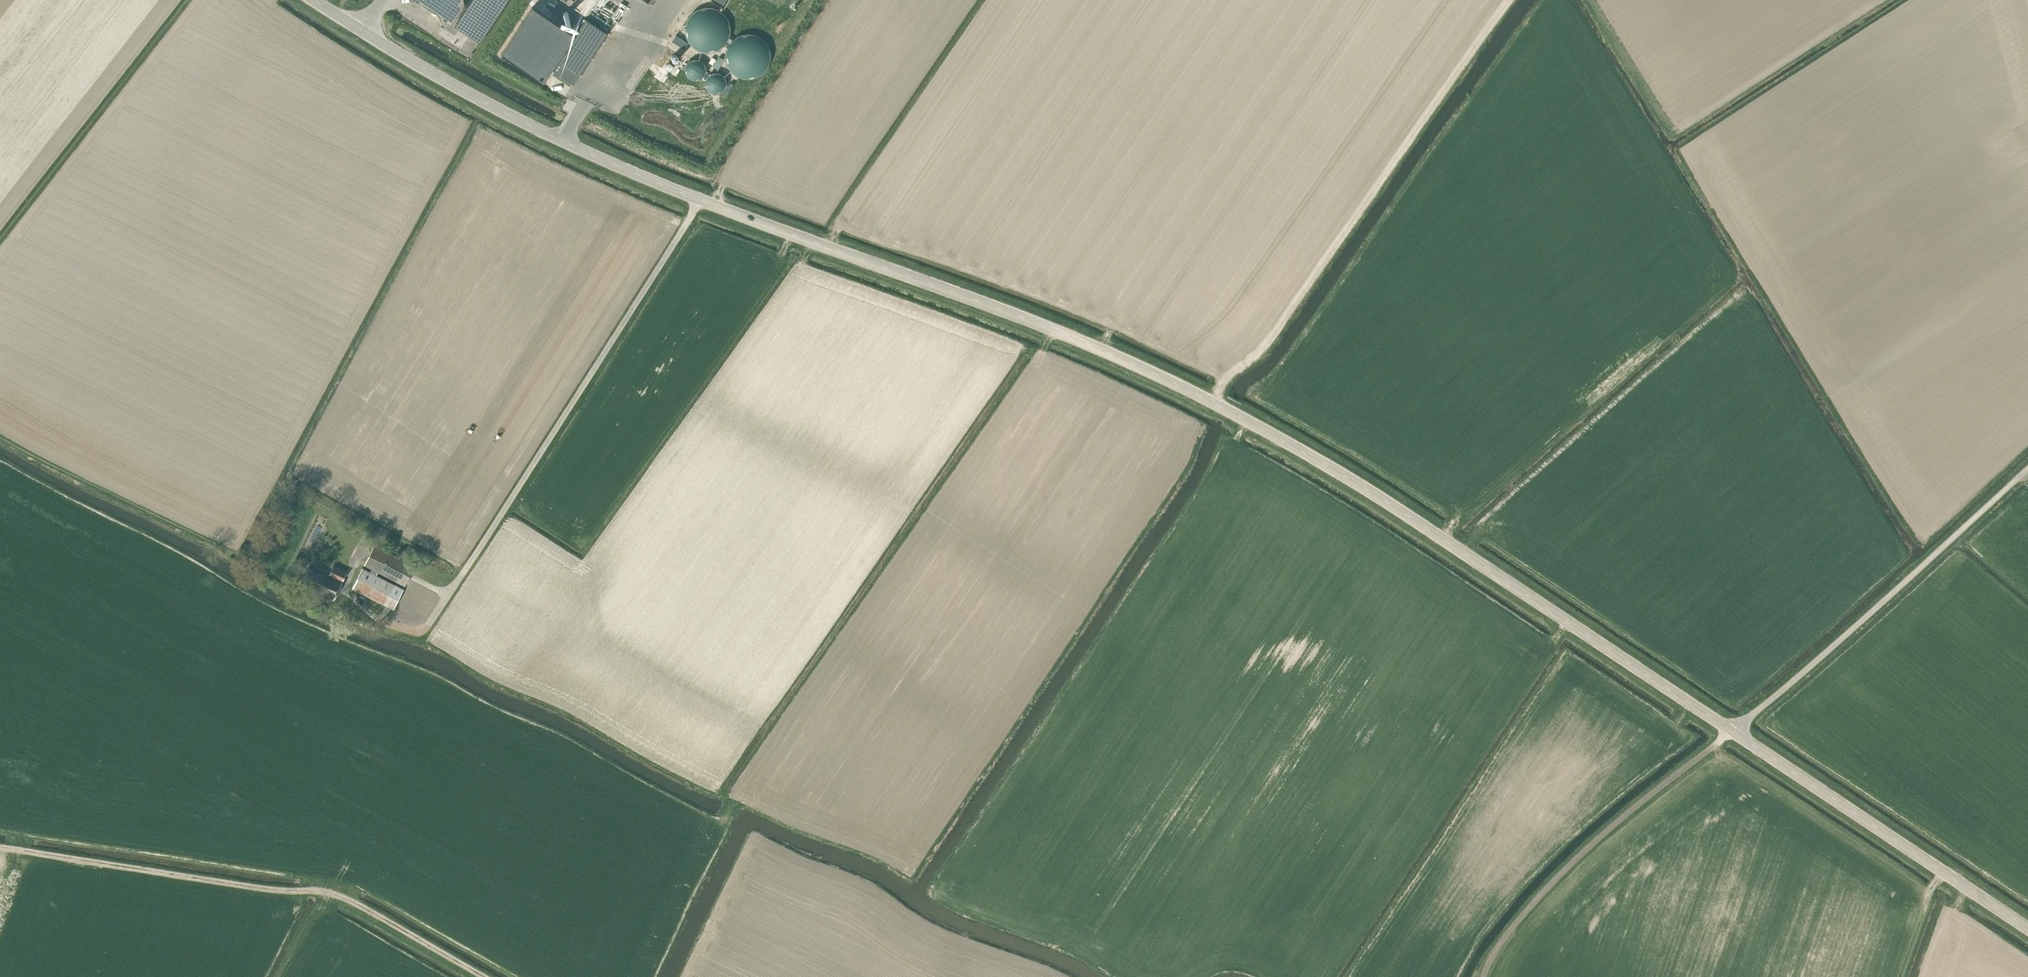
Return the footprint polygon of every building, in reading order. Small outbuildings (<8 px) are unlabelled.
[(451,24),(464,6),(463,0),(410,0),(411,7),(422,4),(439,16),(441,26),(451,24)] [(454,26),(479,42),(507,0),(471,0),(454,26)] [(614,12),(595,0),(592,0),(590,3),(611,16),(614,12)] [(590,4),(587,8),(608,21),(610,17),(590,4)] [(573,83),(606,32),(585,18),(574,35),(532,8),(502,53),(544,81),(552,69),(573,83)] [(684,28),(684,30),(684,32),(684,34),(684,36),(685,38),(686,40),(686,41),(687,43),(689,44),(690,46),(691,47),(693,48),(694,49),(696,50),(698,51),(699,52),(701,52),(703,53),(705,53),(707,53),(709,53),(711,52),(712,52),(714,51),(716,51),(718,50),(719,49),(721,47),(722,46),(723,45),(725,43),(726,42),(726,40),(727,38),(728,36),(728,35),(728,33),(729,30),(729,28),(728,27),(728,25),(727,23),(727,21),(726,19),(725,18),(724,16),(722,15),(721,14),(720,12),(718,11),(716,10),(715,10),(713,9),(711,8),(709,8),(707,8),(705,8),(703,8),(702,8),(700,9),(698,9),(696,10),(695,11),(693,12),(691,13),(690,15),(689,16),(688,17),(687,19),(686,21),(685,22),(684,24),(684,26),(684,28)] [(588,16),(608,29),(611,25),(591,12),(588,16)] [(770,59),(770,57),(770,55),(769,53),(769,51),(768,50),(768,48),(767,46),(766,44),(765,43),(764,42),(762,40),(761,39),(759,38),(758,37),(756,36),(754,36),(752,35),(750,35),(748,35),(747,35),(745,35),(743,35),(741,35),(739,36),(737,37),(736,38),(734,39),(733,40),(731,41),(730,43),(729,44),(728,46),(727,47),(726,49),(726,51),(725,53),(725,55),(725,57),(725,59),(725,61),(725,63),(726,64),(727,66),(728,68),(729,70),(730,71),(731,72),(732,74),(734,75),(735,76),(737,77),(739,78),(740,78),(742,79),(744,79),(746,79),(748,79),(750,79),(752,79),(754,79),(755,78),(757,77),(759,76),(760,75),(762,74),(763,73),(765,71),(766,70),(767,68),(768,67),(768,65),(769,63),(769,61),(770,59)] [(684,68),(683,70),(684,72),(684,73),(684,74),(685,75),(685,76),(686,77),(687,78),(688,79),(689,80),(691,80),(692,81),(693,81),(694,81),(696,81),(697,80),(698,80),(699,79),(700,79),(701,78),(702,77),(703,76),(704,75),(704,73),(704,72),(705,70),(704,69),(704,68),(704,67),(703,65),(703,64),(702,63),(701,62),(700,62),(699,61),(697,60),(696,60),(695,60),(694,60),(692,60),(691,60),(690,61),(689,61),(688,62),(687,63),(686,64),(685,65),(684,66),(684,67),(684,68)] [(704,82),(704,84),(704,85),(705,86),(705,87),(705,89),(706,90),(707,91),(708,92),(709,92),(710,93),(711,94),(712,94),(714,94),(715,94),(716,94),(718,94),(719,93),(720,93),(721,92),(722,91),(723,90),(724,89),(724,88),(725,87),(725,85),(725,84),(725,82),(725,81),(724,80),(724,79),(723,78),(722,77),(721,76),(720,75),(719,74),(718,74),(717,73),(716,73),(714,73),(713,73),(712,73),(711,74),(709,75),(708,75),(707,76),(706,77),(706,78),(705,79),(705,80),(704,82)] [(405,586),(416,566),(374,545),(365,565),(372,569),(371,572),(363,568),(352,588),(394,609),(404,589),(376,575),(378,572),(405,586)] [(326,571),(314,565),(312,569),(308,567),(302,581),(316,587),(314,592),(332,601),(346,571),(333,565),(329,574),(325,573),(326,571)]
